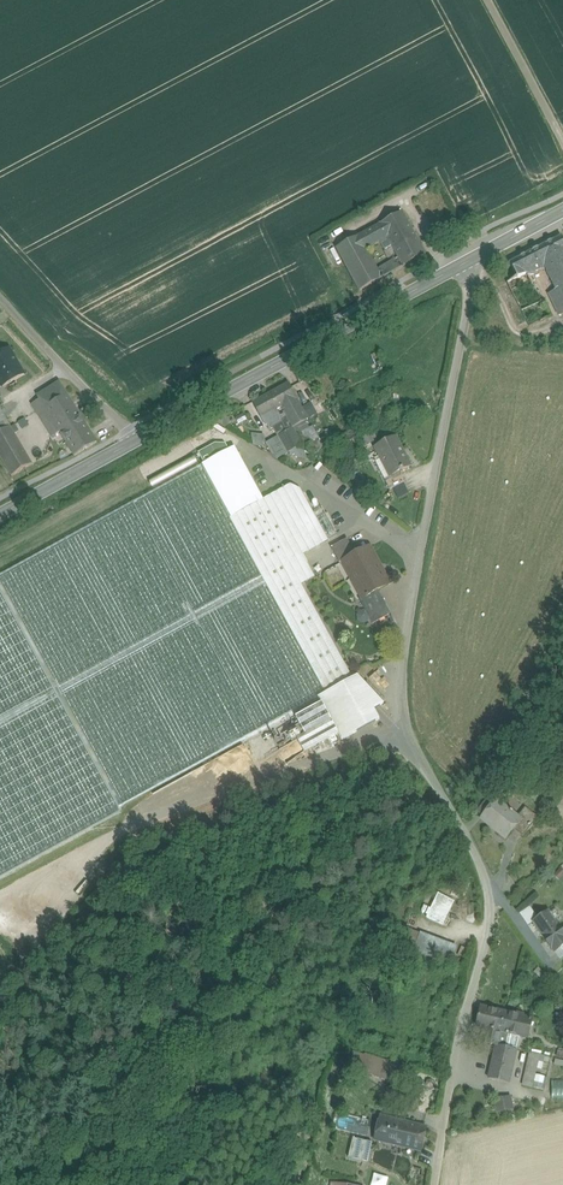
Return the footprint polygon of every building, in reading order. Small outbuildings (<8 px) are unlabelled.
[(431,122),(415,126),(417,137),(434,133),(431,122)] [(402,212),(380,225),(387,238),(394,250),(416,237),(402,212)] [(387,238),(380,225),(359,236),(366,250),(380,243),(387,238)] [(359,236),(336,248),(360,292),(382,280),(366,250),(359,236)] [(510,263),(517,278),(527,273),(528,275),(545,268),(542,262),(562,251),(562,239),(562,236),(510,263)] [(416,237),(394,250),(398,259),(403,267),(426,255),(416,237)] [(387,238),(380,243),(391,263),(398,259),(394,250),(387,238)] [(542,262),(545,268),(556,291),(550,295),(560,315),(562,315),(562,251),(542,262)] [(398,259),(391,263),(396,272),(403,267),(398,259)] [(0,354),(0,382),(3,386),(23,374),(9,349),(0,354)] [(60,382),(37,395),(39,399),(45,408),(67,394),(60,382)] [(288,384),(254,402),(262,417),(276,410),(282,407),(296,399),(288,384)] [(97,442),(67,394),(45,408),(48,414),(60,432),(74,456),(97,442)] [(45,408),(39,399),(31,404),(40,418),(48,414),(45,408)] [(307,420),(296,399),(282,407),(286,414),(293,428),(304,422),(307,420)] [(0,409),(0,432),(10,426),(0,409)] [(276,410),(262,417),(266,424),(280,417),(276,410)] [(60,432),(48,414),(40,418),(52,437),(60,432)] [(286,414),(280,417),(266,424),(270,430),(274,428),(288,453),(303,444),(306,448),(318,441),(310,428),(308,429),(304,422),(293,428),(286,414)] [(344,425),(334,431),(341,442),(351,436),(344,425)] [(0,432),(0,456),(12,476),(32,464),(10,426),(0,432)] [(264,445),(264,433),(252,433),(252,445),(264,445)] [(395,437),(375,447),(391,480),(401,475),(400,472),(401,472),(403,471),(410,467),(395,437)] [(263,500),(234,447),(203,464),(232,517),(263,500)] [(194,456),(149,480),(152,487),(198,463),(194,456)] [(122,812),(119,807),(353,679),(302,584),(290,562),(303,555),(310,551),(277,492),(263,500),(232,517),(203,464),(0,575),(0,879),(122,812)] [(391,480),(386,483),(390,490),(405,483),(401,475),(391,480)] [(323,510),(315,515),(301,490),(291,485),(277,492),(310,551),(329,541),(328,540),(337,535),(323,510)] [(347,539),(331,547),(340,564),(343,562),(356,554),(347,539)] [(390,584),(369,547),(356,554),(343,562),(362,597),(363,598),(378,590),(390,584)] [(315,577),(303,555),(290,562),(302,584),(315,577)] [(378,590),(363,598),(362,597),(359,599),(373,624),(391,614),(378,590)] [(322,703),(296,718),(306,735),(332,721),(322,703)] [(511,811),(497,800),(492,805),(485,814),(482,818),(506,838),(514,829),(521,820),(518,817),(513,812),(513,811),(512,810),(511,811)] [(479,810),(485,814),(492,805),(487,801),(479,810)] [(539,818),(526,807),(518,817),(521,820),(514,829),(523,836),(539,818)] [(440,895),(429,919),(444,927),(456,902),(440,895)] [(531,896),(516,909),(520,912),(534,900),(531,896)] [(526,911),(534,922),(545,914),(537,903),(526,911)] [(549,911),(545,914),(534,922),(548,942),(562,931),(562,930),(557,923),(562,919),(556,909),(550,913),(549,911)] [(421,934),(410,930),(403,947),(414,952),(421,934)] [(562,930),(562,931),(548,942),(555,951),(562,945),(562,930)] [(448,944),(421,934),(414,952),(441,962),(448,944)] [(561,960),(562,959),(562,945),(555,951),(561,960)] [(505,1012),(483,1007),(482,1007),(477,1026),(485,1028),(483,1035),(485,1036),(484,1042),(497,1045),(506,1047),(509,1033),(502,1031),(506,1013),(506,1012),(505,1012)] [(516,1013),(514,1014),(514,1015),(506,1013),(502,1031),(509,1033),(506,1047),(517,1050),(520,1036),(527,1037),(530,1021),(531,1021),(532,1019),(523,1017),(523,1016),(522,1014),(516,1013)] [(506,1047),(497,1045),(489,1079),(509,1083),(517,1050),(506,1047)] [(557,1049),(554,1065),(562,1066),(562,1050),(557,1049)] [(373,1058),(353,1052),(348,1068),(368,1074),(373,1058)] [(531,1053),(523,1086),(533,1088),(540,1055),(531,1053)] [(388,1062),(373,1058),(368,1074),(383,1079),(385,1072),(388,1062)] [(392,1074),(385,1072),(383,1079),(390,1081),(392,1074)] [(555,1096),(562,1096),(562,1082),(555,1082),(555,1096)] [(496,1099),(499,1112),(515,1109),(513,1095),(496,1099)] [(370,1120),(337,1112),(333,1128),(366,1136),(370,1120)] [(427,1128),(380,1116),(375,1139),(422,1151),(427,1128)] [(373,1143),(353,1138),(349,1158),(368,1163),(373,1143)]
